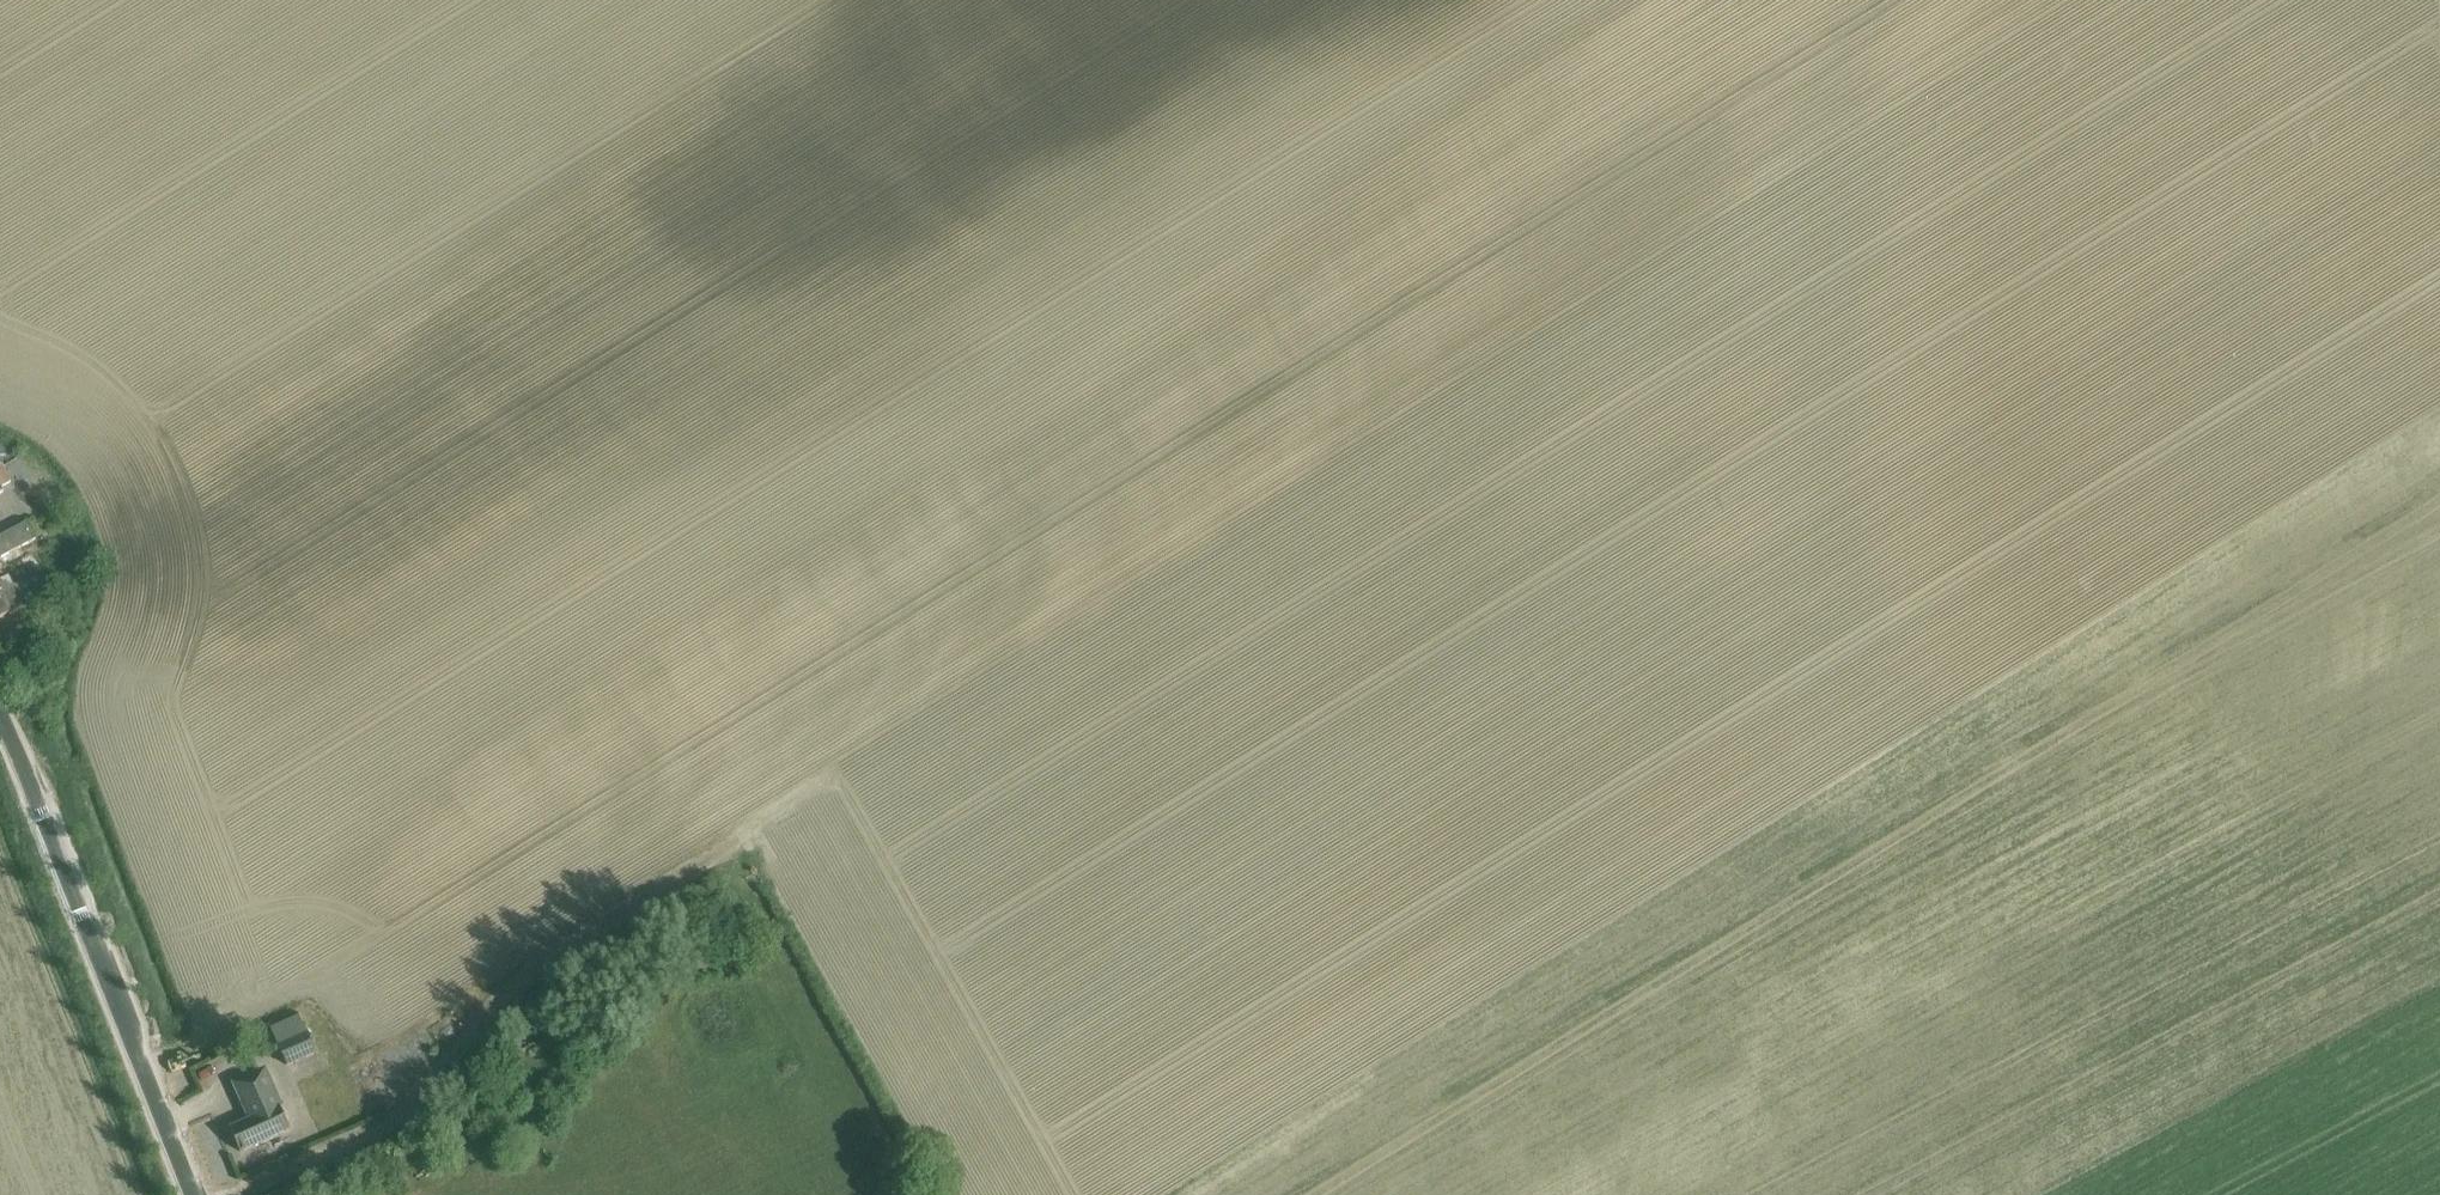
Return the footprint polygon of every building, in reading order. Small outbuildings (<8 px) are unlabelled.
[(1,463),(0,463),(0,499),(7,495),(5,492),(15,486),(1,463)] [(36,540),(27,522),(0,537),(0,559),(36,540)] [(53,591),(43,573),(14,588),(8,577),(0,581),(0,620),(53,591)] [(26,641),(13,618),(0,625),(0,654),(26,641)] [(316,1053),(300,1017),(271,1030),(287,1066),(316,1053)] [(236,1146),(239,1147),(241,1151),(291,1128),(264,1070),(235,1083),(252,1119),(231,1128),(232,1132),(231,1135),(236,1146)]
